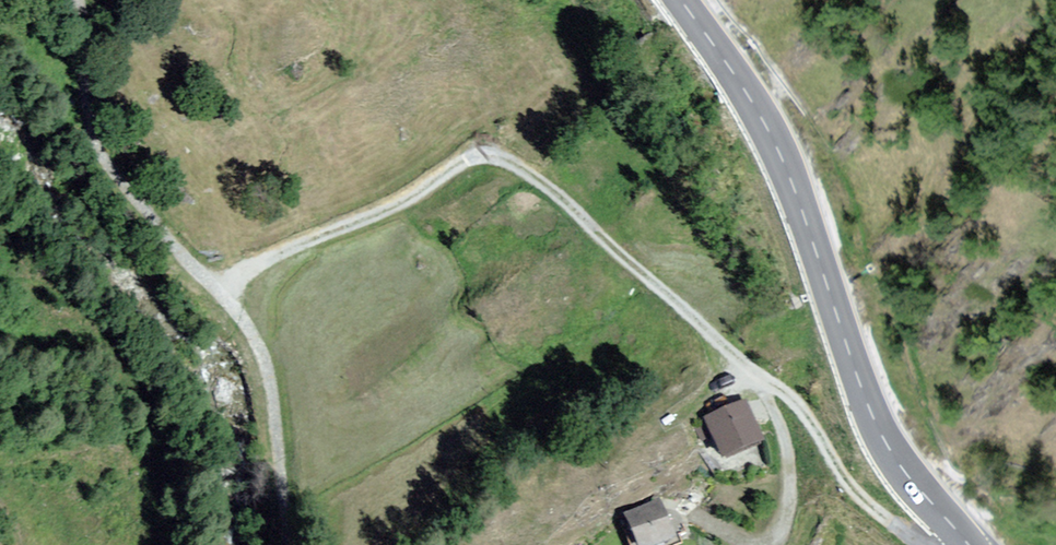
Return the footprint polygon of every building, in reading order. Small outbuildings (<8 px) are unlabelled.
[(745,409),(703,426),(718,464),(760,447),(745,409)] [(659,508),(622,525),(631,544),(669,544),(675,543),(659,508)]
